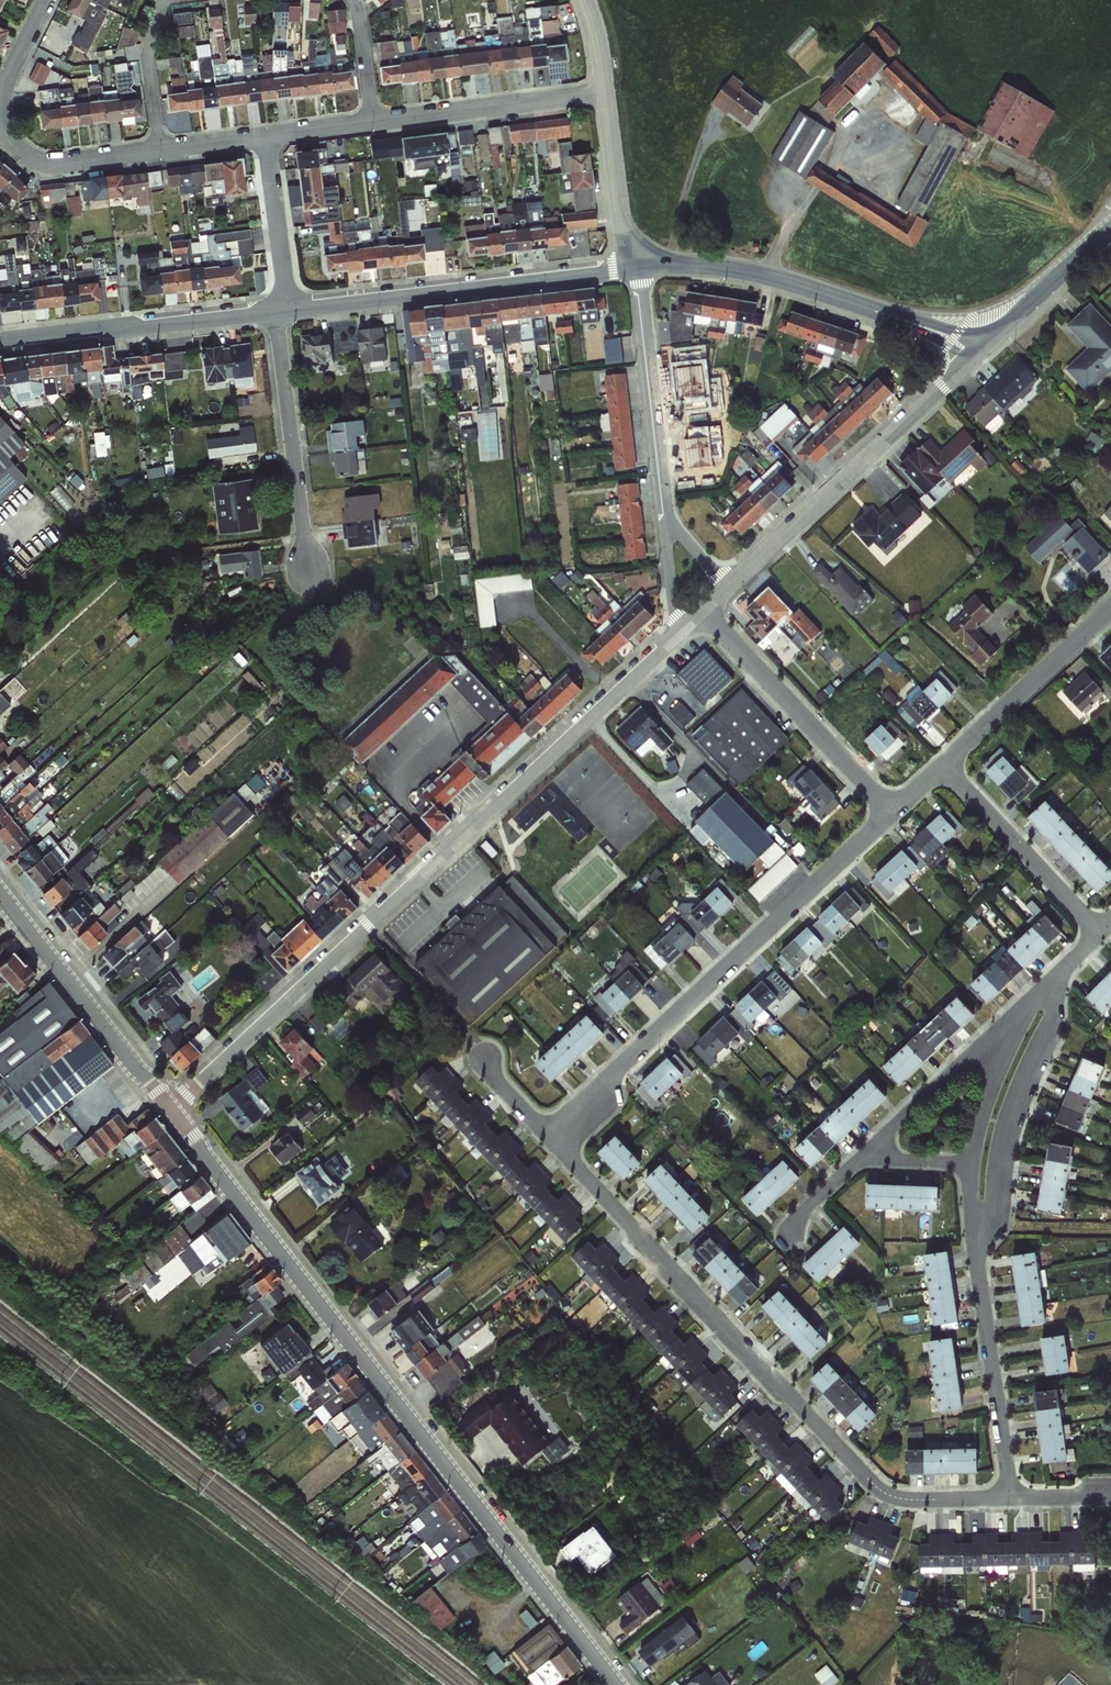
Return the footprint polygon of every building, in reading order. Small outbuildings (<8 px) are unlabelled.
[(71,44),(86,54),(106,14),(102,12),(104,8),(92,2),(88,0),(69,0),(64,11),(86,21),(80,33),(77,31),(71,44)] [(92,2),(104,8),(106,9),(110,0),(93,0),(92,2)] [(321,17),(324,1),(318,0),(314,0),(311,16),(321,17)] [(288,3),(286,51),(286,68),(287,75),(301,73),(300,65),(293,67),(293,51),(294,22),(299,22),(299,4),(288,3)] [(347,7),(329,9),(331,33),(350,31),(347,7)] [(229,83),(226,60),(219,8),(218,8),(207,10),(210,29),(214,28),(215,39),(217,53),(219,53),(220,58),(211,59),(215,85),(229,83)] [(398,62),(397,53),(396,40),(392,16),(389,16),(389,18),(388,18),(390,40),(381,42),(384,66),(398,64),(398,62)] [(514,46),(512,23),(510,16),(496,18),(496,23),(500,48),(514,46)] [(543,44),(542,35),(540,20),(540,18),(525,20),(526,21),(529,45),(543,44)] [(526,21),(512,23),(514,46),(515,46),(515,47),(529,45),(526,21)] [(500,48),(496,23),(490,24),(491,35),(483,36),(484,50),(485,50),(499,48),(500,48)] [(870,34),(891,55),(901,46),(880,25),(870,34)] [(193,26),(168,28),(169,39),(194,36),(193,26)] [(122,27),(115,49),(135,45),(138,32),(122,27)] [(446,31),(440,32),(442,55),(456,53),(455,45),(453,29),(446,30),(446,31)] [(215,85),(211,59),(211,57),(209,41),(207,31),(201,31),(202,42),(204,57),(196,58),(197,71),(200,87),(214,85),(215,85)] [(442,55),(440,32),(440,31),(424,33),(426,50),(427,57),(442,55)] [(561,33),(542,35),(543,44),(544,44),(544,46),(562,44),(561,33)] [(410,40),(412,49),(419,48),(417,36),(410,37),(410,40)] [(314,73),(315,56),(316,40),(308,39),(307,62),(300,63),(300,65),(301,73),(302,74),(314,73)] [(474,39),(469,41),(471,52),(484,50),(483,41),(474,43),(474,39)] [(464,44),(455,45),(456,53),(470,52),(471,52),(469,41),(464,41),(464,44)] [(562,44),(544,46),(547,64),(567,61),(564,43),(562,44)] [(543,44),(529,45),(531,68),(547,66),(547,64),(544,46),(544,44),(543,44)] [(529,45),(515,47),(516,69),(517,70),(531,68),(529,45)] [(500,48),(499,48),(502,71),(516,69),(515,47),(515,46),(514,46),(500,48)] [(272,48),(272,54),(272,71),(273,77),(287,75),(286,68),(286,51),(280,51),(280,48),(272,48)] [(330,73),(344,71),(343,61),(343,58),(335,59),(334,48),(327,49),(327,54),(329,63),(330,71),(330,73)] [(499,48),(485,50),(486,73),(502,71),(499,48)] [(818,102),(836,118),(884,63),(866,48),(818,102)] [(426,50),(412,51),(413,60),(427,59),(427,57),(426,50)] [(471,52),(470,52),(473,74),(486,73),(485,50),(484,50),(471,52)] [(412,51),(397,53),(398,62),(413,60),(412,51)] [(456,53),(460,76),(473,74),(470,52),(456,53)] [(456,53),(442,55),(444,78),(460,76),(456,53)] [(264,74),(257,75),(258,79),(272,77),(273,77),(272,71),(272,54),(262,55),(264,74)] [(315,56),(314,73),(316,73),(330,71),(329,63),(327,54),(315,56)] [(442,55),(427,57),(427,59),(430,80),(444,78),(442,55)] [(182,58),(168,59),(169,69),(177,68),(178,72),(183,72),(182,58)] [(255,58),(241,60),(243,81),(244,81),(258,79),(257,75),(256,64),(255,58)] [(233,59),(226,60),(229,83),(243,81),(241,60),(234,61),(233,59)] [(427,59),(413,60),(416,82),(430,80),(427,59)] [(413,60),(398,62),(398,64),(401,82),(401,84),(416,82),(413,60)] [(817,165),(804,177),(823,189),(917,249),(933,221),(926,217),(954,164),(967,139),(972,141),(977,130),(1031,162),(1056,109),(1006,82),(977,126),(948,113),(898,61),(884,73),(939,128),(898,205),(894,214),(817,165)] [(37,62),(28,80),(42,86),(50,69),(37,62)] [(398,64),(384,66),(378,67),(380,85),(401,82),(398,64)] [(118,100),(135,98),(135,92),(129,88),(133,83),(131,70),(114,73),(116,89),(117,98),(118,98),(118,100)] [(200,87),(197,71),(183,73),(184,77),(185,89),(200,87)] [(330,71),(316,73),(318,95),(334,93),(334,91),(333,91),(330,73),(330,71)] [(344,71),(330,73),(333,91),(334,91),(354,88),(351,71),(344,71)] [(57,73),(54,79),(71,86),(70,79),(57,73)] [(301,73),(287,75),(289,98),(303,96),(302,74),(301,73)] [(314,73),(302,74),(303,96),(304,97),(318,95),(316,73),(314,73)] [(273,77),(272,77),(275,100),(289,98),(287,75),(273,77)] [(185,89),(184,77),(170,79),(172,94),(186,92),(185,89)] [(272,77),(258,79),(261,101),(275,100),(272,77)] [(733,77),(713,102),(750,130),(770,104),(733,77)] [(258,79),(244,81),(246,103),(261,101),(258,79)] [(229,83),(232,105),(246,103),(244,81),(243,81),(229,83)] [(229,83),(215,85),(214,85),(217,107),(232,105),(229,83)] [(89,101),(103,99),(102,91),(101,86),(94,87),(94,84),(91,84),(91,87),(90,87),(91,92),(88,92),(89,101)] [(214,85),(200,87),(203,110),(218,108),(217,107),(214,85)] [(200,87),(185,89),(186,92),(187,109),(188,112),(203,110),(200,87)] [(61,106),(58,92),(58,88),(37,91),(40,111),(59,108),(59,106),(61,106)] [(103,100),(117,98),(116,89),(102,91),(103,99),(103,100)] [(72,90),(58,92),(61,106),(74,104),(73,103),(74,103),(72,90)] [(186,92),(172,94),(165,95),(168,112),(187,109),(186,92)] [(117,98),(103,100),(105,122),(105,123),(121,121),(120,119),(118,100),(118,98),(117,98)] [(135,98),(118,100),(120,119),(141,116),(139,98),(135,98)] [(89,101),(91,123),(105,122),(103,100),(103,99),(89,101)] [(89,101),(74,103),(73,103),(74,104),(77,125),(91,123),(89,101)] [(74,104),(61,106),(59,106),(59,108),(61,126),(62,128),(78,127),(77,125),(74,104)] [(59,108),(40,111),(39,111),(41,129),(61,126),(59,108)] [(833,132),(799,110),(770,158),(804,177),(833,132)] [(544,143),(564,141),(563,138),(570,137),(567,118),(534,122),(534,123),(536,141),(544,141),(544,143)] [(534,123),(518,124),(519,143),(536,141),(534,123)] [(519,143),(518,124),(502,126),(504,147),(511,146),(511,143),(519,143)] [(500,126),(487,128),(489,145),(494,184),(500,183),(496,144),(502,144),(500,126)] [(472,130),(457,131),(458,146),(473,144),(472,130)] [(446,132),(430,134),(433,156),(437,156),(447,154),(449,154),(446,134),(446,132)] [(454,133),(446,134),(449,154),(447,154),(449,169),(459,167),(456,152),(454,133)] [(433,156),(430,134),(414,136),(414,138),(416,155),(417,158),(433,156)] [(486,134),(477,135),(479,155),(489,154),(486,134)] [(416,155),(414,138),(405,139),(406,144),(407,156),(416,155)] [(570,141),(564,141),(558,142),(559,155),(561,173),(568,172),(568,171),(566,155),(572,154),(570,141)] [(314,142),(296,144),(297,151),(316,149),(314,142)] [(325,148),(316,149),(318,165),(332,164),(331,157),(327,158),(328,161),(327,161),(325,148)] [(318,165),(316,149),(297,151),(294,152),(296,169),(318,166),(318,165)] [(588,152),(566,155),(568,171),(590,168),(588,152)] [(433,156),(417,158),(415,168),(434,165),(433,156)] [(221,179),(244,176),(242,159),(219,161),(219,162),(221,179)] [(221,179),(219,162),(203,164),(203,160),(189,162),(189,166),(190,166),(192,182),(202,182),(205,181),(221,179)] [(361,161),(352,162),(353,172),(362,171),(361,161)] [(0,166),(0,190),(1,189),(13,175),(15,174),(3,163),(2,164),(0,166)] [(332,164),(318,165),(318,166),(319,174),(334,172),(335,172),(349,170),(348,163),(332,164)] [(189,166),(178,167),(180,185),(192,184),(192,182),(190,166),(189,166)] [(318,166),(296,169),(298,185),(299,191),(321,188),(321,187),(319,174),(318,166)] [(180,185),(178,167),(166,169),(168,187),(178,186),(180,185)] [(590,168),(568,171),(568,172),(571,189),(592,186),(593,186),(590,168)] [(160,170),(145,172),(148,189),(162,187),(160,170)] [(145,172),(121,175),(123,197),(121,197),(122,201),(131,200),(131,198),(136,197),(138,206),(139,206),(148,205),(150,204),(148,189),(145,172)] [(571,189),(568,172),(561,173),(558,173),(558,174),(560,194),(571,193),(571,189)] [(13,175),(1,189),(11,198),(16,202),(28,189),(13,175)] [(121,175),(105,177),(107,199),(121,197),(123,197),(121,175)] [(244,176),(221,179),(223,196),(246,193),(244,176)] [(107,199),(105,177),(88,179),(88,180),(91,200),(91,201),(107,199)] [(205,181),(202,182),(202,188),(210,186),(211,196),(204,197),(204,207),(223,204),(222,196),(223,196),(221,179),(205,181)] [(91,200),(88,180),(79,181),(82,201),(91,200)] [(63,183),(39,186),(41,205),(65,202),(67,217),(68,217),(72,244),(80,243),(77,216),(81,216),(78,196),(74,196),(72,182),(63,183)] [(201,183),(193,184),(194,193),(202,192),(201,183)] [(180,185),(178,186),(178,196),(193,194),(192,184),(180,185)] [(435,184),(423,185),(424,196),(436,195),(435,184)] [(299,191),(298,185),(287,187),(288,196),(300,194),(299,191)] [(323,208),(302,211),(304,226),(309,225),(327,223),(340,221),(338,205),(336,185),(321,187),(321,188),(323,208)] [(592,186),(571,189),(571,193),(573,202),(574,212),(594,210),(592,186)] [(321,188),(299,191),(300,194),(301,206),(302,211),(323,208),(321,188)] [(0,210),(11,198),(1,189),(0,190),(0,209),(0,210)] [(533,202),(525,202),(527,227),(528,227),(528,228),(543,227),(542,217),(540,201),(540,192),(535,192),(535,201),(532,201),(533,202)] [(571,193),(560,194),(561,204),(573,202),(571,193)] [(300,194),(288,196),(290,208),(301,206),(300,194)] [(464,198),(457,199),(458,213),(466,212),(464,198)] [(402,245),(421,243),(421,236),(409,237),(406,210),(414,209),(413,199),(396,201),(399,229),(401,244),(402,243),(402,245)] [(527,227),(525,202),(510,203),(512,221),(513,221),(514,229),(527,227)] [(148,205),(139,206),(140,214),(149,213),(148,205)] [(574,212),(560,214),(562,226),(564,226),(564,230),(596,227),(594,210),(574,212)] [(498,230),(497,223),(492,223),(491,213),(483,214),(484,223),(484,233),(498,232),(498,230)] [(513,221),(512,221),(508,222),(507,213),(496,214),(497,223),(498,230),(513,229),(514,229),(513,221)] [(562,226),(560,214),(542,217),(543,227),(543,229),(562,226)] [(386,237),(385,230),(378,231),(376,216),(369,217),(369,222),(370,228),(372,246),(387,244),(386,237)] [(37,220),(26,221),(28,238),(38,237),(37,220)] [(340,221),(327,223),(329,242),(322,243),(323,255),(344,252),(343,250),(340,225),(340,221)] [(369,222),(355,224),(355,230),(357,248),(358,248),(373,246),(372,246),(370,228),(369,222)] [(327,223),(309,225),(311,233),(328,231),(327,223)] [(484,233),(484,223),(464,225),(464,238),(484,236),(484,233)] [(355,224),(340,225),(343,250),(357,249),(357,248),(355,230),(355,224)] [(562,226),(543,229),(546,247),(566,245),(564,230),(564,226),(562,226)] [(514,229),(513,229),(516,252),(530,251),(528,228),(528,227),(527,227),(514,229)] [(543,227),(528,228),(530,251),(546,249),(546,247),(543,229),(543,227)] [(401,244),(399,229),(395,229),(396,236),(391,237),(390,228),(385,229),(385,230),(386,237),(387,244),(387,245),(401,244)] [(250,229),(213,234),(216,266),(217,265),(218,267),(231,266),(229,250),(237,249),(238,256),(253,254),(251,239),(250,229)] [(256,250),(264,250),(263,229),(255,229),(256,250)] [(513,229),(498,230),(498,232),(502,254),(516,252),(513,229)] [(498,232),(484,233),(484,236),(485,236),(487,253),(486,253),(486,256),(502,254),(498,232)] [(205,239),(199,242),(201,253),(202,266),(203,267),(216,266),(213,234),(205,235),(205,239)] [(484,236),(464,238),(466,256),(486,253),(487,253),(485,236),(484,236)] [(696,240),(701,247),(707,243),(702,237),(696,240)] [(186,252),(184,239),(169,241),(171,257),(173,270),(188,268),(186,252)] [(190,239),(184,239),(186,252),(188,268),(202,266),(201,253),(199,242),(191,243),(190,239)] [(401,244),(387,245),(389,266),(388,267),(388,268),(405,265),(405,263),(402,245),(402,243),(401,244)] [(421,243),(402,245),(405,263),(425,261),(422,243),(421,243)] [(387,244),(372,246),(373,246),(375,268),(388,267),(389,266),(387,245),(387,244)] [(77,245),(72,249),(75,254),(81,250),(77,245)] [(373,246),(358,248),(361,270),(375,268),(373,246)] [(357,249),(343,250),(344,252),(345,271),(346,272),(361,271),(361,270),(358,248),(357,248),(357,249)] [(240,255),(238,256),(237,249),(229,250),(231,266),(238,265),(242,264),(240,255)] [(162,250),(156,251),(157,262),(158,273),(173,271),(173,270),(171,257),(162,258),(162,250)] [(157,262),(156,251),(136,253),(138,265),(146,264),(147,276),(158,274),(158,273),(157,262)] [(344,252),(323,255),(325,273),(345,271),(344,252)] [(14,270),(14,265),(13,254),(3,255),(5,271),(14,270)] [(76,282),(75,272),(74,267),(73,258),(66,259),(67,268),(59,269),(59,273),(60,283),(61,283),(61,284),(76,282)] [(92,269),(75,272),(76,282),(76,284),(96,282),(95,281),(106,280),(103,258),(91,259),(92,269)] [(22,265),(14,265),(14,270),(15,270),(18,290),(32,288),(31,286),(29,270),(29,266),(29,264),(22,265)] [(38,264),(29,266),(29,270),(31,286),(46,285),(45,272),(44,265),(38,264)] [(216,266),(203,267),(204,289),(205,289),(220,287),(220,286),(218,267),(217,265),(216,266)] [(231,266),(218,267),(220,286),(240,283),(238,265),(231,266)] [(202,266),(188,268),(190,290),(204,289),(203,267),(202,266)] [(188,268),(173,270),(173,271),(176,292),(190,290),(188,268)] [(14,270),(5,271),(8,292),(17,291),(17,290),(18,290),(15,270),(14,270)] [(268,270),(254,271),(255,285),(257,285),(257,289),(263,288),(263,285),(267,287),(268,282),(268,270)] [(158,273),(158,274),(160,293),(160,294),(176,292),(173,271),(158,273)] [(158,274),(147,276),(138,277),(140,295),(160,293),(158,274)] [(76,282),(61,284),(60,284),(62,305),(62,306),(79,304),(78,302),(76,284),(76,282)] [(96,282),(76,284),(78,302),(98,300),(99,300),(96,282)] [(60,283),(46,285),(49,307),(62,305),(60,284),(61,284),(61,283),(60,283)] [(46,285),(31,286),(32,288),(34,308),(35,309),(49,307),(46,285)] [(32,288),(18,290),(17,290),(17,291),(19,309),(19,311),(35,309),(34,308),(32,288)] [(595,289),(577,291),(579,312),(597,310),(596,298),(595,289)] [(8,292),(0,293),(0,311),(19,309),(17,291),(8,292)] [(577,291),(560,293),(562,314),(579,312),(577,291)] [(702,317),(706,295),(688,292),(684,314),(702,317)] [(560,293),(543,295),(545,316),(562,314),(560,293)] [(543,295),(530,297),(532,319),(546,317),(545,316),(543,295)] [(706,295),(702,317),(703,317),(719,320),(723,298),(706,295)] [(530,297),(516,298),(518,320),(531,319),(532,319),(530,297)] [(604,297),(596,298),(597,310),(606,310),(604,297)] [(516,298),(499,300),(502,322),(518,320),(516,298)] [(723,298),(719,320),(736,322),(739,300),(723,298)] [(499,300),(483,302),(485,327),(502,325),(502,322),(499,300)] [(739,300),(736,322),(754,325),(756,313),(758,303),(739,300)] [(483,302),(463,304),(466,329),(471,329),(485,327),(483,302)] [(1065,369),(1088,393),(1110,371),(1110,325),(1091,303),(1066,326),(1087,348),(1065,369)] [(463,304),(444,307),(446,329),(446,332),(466,329),(463,304)] [(446,329),(444,307),(426,308),(426,311),(429,331),(446,329)] [(579,312),(580,325),(599,322),(597,310),(579,312)] [(426,311),(410,312),(413,338),(429,336),(429,331),(426,311)] [(789,323),(785,333),(802,339),(809,317),(792,311),(789,323)] [(413,338),(410,312),(402,313),(408,364),(423,362),(425,374),(433,374),(432,362),(432,361),(429,336),(413,338)] [(736,322),(734,333),(743,335),(744,328),(760,331),(761,327),(762,327),(764,315),(756,313),(754,325),(736,322)] [(532,319),(531,319),(534,340),(535,346),(549,344),(546,317),(532,319)] [(719,320),(703,317),(701,324),(709,326),(708,337),(716,339),(719,320)] [(809,317),(802,339),(811,341),(818,344),(825,323),(809,317)] [(518,320),(521,342),(534,340),(531,319),(518,320)] [(518,320),(502,322),(502,325),(504,345),(521,342),(518,320)] [(572,320),(563,321),(565,334),(573,333),(572,320)] [(719,320),(716,339),(716,344),(720,345),(721,340),(724,340),(726,332),(734,333),(736,322),(719,320)] [(785,333),(789,323),(781,320),(777,330),(785,333)] [(565,334),(563,321),(555,323),(556,335),(565,334)] [(825,323),(818,344),(835,350),(842,328),(825,323)] [(502,325),(485,327),(488,346),(494,346),(494,354),(505,352),(504,345),(502,325)] [(485,327),(471,329),(473,348),(472,348),(474,365),(475,371),(485,371),(482,347),(488,346),(485,327)] [(383,328),(358,331),(361,364),(387,361),(383,328)] [(842,328),(835,350),(843,352),(852,355),(859,335),(842,328)] [(446,329),(429,331),(429,336),(432,361),(449,359),(447,343),(446,332),(446,329)] [(466,329),(446,332),(447,343),(449,359),(450,364),(450,369),(452,390),(462,389),(459,369),(468,368),(467,366),(474,365),(472,348),(473,348),(471,329),(466,329)] [(327,358),(332,357),(329,333),(300,336),(304,366),(327,363),(327,362),(327,358)] [(752,334),(750,345),(755,346),(754,351),(763,353),(767,335),(758,333),(757,335),(752,334)] [(859,335),(852,355),(860,358),(867,337),(859,335)] [(620,338),(603,340),(606,365),(623,363),(620,338)] [(534,340),(521,342),(523,353),(536,351),(535,346),(534,340)] [(818,344),(811,341),(804,360),(812,362),(818,344)] [(249,342),(229,345),(233,379),(252,377),(253,377),(249,342)] [(818,344),(812,362),(811,365),(819,367),(820,365),(824,355),(832,358),(835,350),(818,344)] [(233,379),(229,345),(200,348),(204,383),(229,380),(233,379)] [(102,347),(98,348),(101,370),(101,375),(102,375),(120,373),(120,380),(121,388),(127,387),(131,386),(129,374),(127,357),(115,358),(113,346),(102,347)] [(98,348),(78,350),(81,371),(81,372),(84,372),(99,370),(101,370),(98,348)] [(78,350),(64,352),(66,374),(70,373),(81,371),(78,350)] [(835,350),(832,358),(840,361),(843,352),(835,350)] [(185,351),(161,354),(163,369),(162,369),(163,378),(163,380),(182,378),(181,370),(188,369),(185,351)] [(694,370),(692,352),(691,351),(670,353),(672,373),(694,370)] [(697,351),(692,352),(694,370),(700,369),(697,351)] [(64,352),(51,354),(53,375),(54,375),(66,374),(64,352)] [(160,353),(127,357),(129,374),(162,369),(163,369),(161,354),(160,353)] [(51,354),(37,355),(41,377),(53,375),(51,354)] [(37,355),(24,357),(28,379),(40,377),(41,377),(37,355)] [(824,355),(820,365),(829,369),(832,358),(824,355)] [(0,360),(0,364),(4,384),(4,386),(28,382),(28,379),(24,357),(14,358),(0,360)] [(1016,357),(983,388),(1005,411),(1020,397),(1022,399),(1033,390),(1030,387),(1037,380),(1016,357)] [(449,359),(432,361),(432,362),(433,370),(450,369),(450,364),(449,359)] [(398,363),(389,364),(390,374),(399,373),(398,363)] [(531,367),(524,368),(524,377),(532,377),(531,367)] [(162,369),(129,374),(131,386),(132,392),(138,391),(137,385),(149,382),(149,380),(163,378),(162,369)] [(99,370),(84,372),(86,381),(86,385),(101,383),(99,370)] [(694,370),(672,373),(674,391),(696,388),(694,370)] [(81,371),(70,373),(71,383),(79,382),(80,386),(86,385),(86,381),(84,372),(81,372),(81,371)] [(884,372),(878,378),(887,386),(893,380),(884,372)] [(66,374),(54,375),(57,394),(64,393),(73,391),(71,383),(70,373),(66,374)] [(120,373),(102,375),(103,382),(120,380),(120,373)] [(552,374),(539,375),(540,392),(546,392),(547,400),(555,399),(552,374)] [(606,394),(628,392),(625,374),(604,376),(604,378),(605,390),(606,394)] [(41,377),(40,377),(43,393),(44,395),(52,394),(57,394),(54,375),(53,375),(41,377)] [(40,377),(28,379),(28,382),(31,395),(43,393),(40,377)] [(252,377),(233,379),(234,386),(234,388),(253,385),(252,377)] [(865,390),(866,389),(860,383),(857,385),(850,378),(845,382),(842,379),(836,384),(837,385),(853,401),(865,390)] [(866,389),(865,390),(880,407),(894,394),(887,386),(878,378),(866,389)] [(788,381),(786,388),(794,390),(796,384),(788,381)] [(28,382),(4,386),(13,401),(32,398),(31,395),(28,382)] [(0,385),(0,399),(8,411),(17,406),(13,401),(4,386),(4,384),(0,385)] [(853,401),(837,385),(831,391),(841,401),(834,407),(840,413),(853,401)] [(696,388),(674,391),(677,410),(698,408),(696,388)] [(1005,411),(983,388),(966,405),(990,431),(1003,419),(1000,416),(1005,411)] [(853,401),(868,418),(880,407),(865,390),(853,401)] [(628,392),(606,394),(608,414),(630,411),(628,392)] [(248,398),(243,398),(243,405),(254,405),(253,397),(252,395),(248,395),(248,398)] [(853,401),(840,413),(856,429),(868,418),(853,401)] [(828,425),(812,409),(807,403),(802,407),(807,413),(806,415),(816,425),(809,431),(811,432),(816,436),(828,425)] [(818,403),(812,409),(828,425),(840,413),(834,407),(828,413),(818,403)] [(784,404),(760,427),(774,443),(799,419),(784,404)] [(569,409),(561,411),(563,419),(571,418),(569,409)] [(402,410),(394,412),(395,421),(403,420),(402,410)] [(630,411),(608,414),(610,425),(610,432),(632,430),(630,411)] [(828,425),(843,441),(856,429),(840,413),(828,425)] [(25,477),(8,458),(24,444),(0,416),(0,500),(25,477)] [(358,450),(358,449),(357,437),(365,435),(364,420),(331,424),(331,431),(326,431),(329,453),(356,450),(358,450)] [(52,423),(46,429),(50,434),(59,425),(55,422),(53,424),(52,423)] [(702,442),(700,424),(700,423),(678,426),(680,445),(702,442)] [(828,425),(816,436),(831,453),(843,441),(828,425)] [(774,443),(760,427),(752,434),(755,436),(766,449),(767,449),(774,443)] [(468,428),(461,429),(462,442),(470,441),(469,439),(469,429),(468,428)] [(930,439),(919,449),(944,477),(950,483),(971,464),(978,472),(987,463),(981,455),(971,445),(976,441),(964,428),(940,449),(930,439)] [(476,429),(469,429),(469,439),(477,439),(476,429)] [(632,430),(610,432),(611,438),(613,451),(634,448),(632,430)] [(94,443),(96,455),(99,455),(102,455),(106,454),(103,432),(100,433),(93,433),(94,443)] [(816,436),(811,432),(792,450),(804,464),(810,457),(802,449),(816,436)] [(1092,432),(1086,441),(1099,449),(1105,441),(1092,432)] [(219,439),(221,456),(221,457),(256,452),(253,433),(218,438),(219,439)] [(766,449),(755,436),(752,439),(763,451),(766,449)] [(831,453),(816,436),(802,449),(810,457),(818,465),(831,453)] [(221,456),(219,439),(206,440),(209,457),(221,456)] [(702,442),(680,445),(683,464),(704,461),(702,442)] [(1102,454),(1110,457),(1110,455),(1110,448),(1105,445),(1102,454)] [(944,477),(919,449),(918,447),(898,466),(926,496),(928,494),(944,477)] [(358,450),(356,450),(357,461),(366,460),(365,448),(358,449),(358,450)] [(634,448),(613,451),(615,469),(636,467),(634,448)] [(748,449),(740,456),(751,468),(759,460),(748,449)] [(981,455),(987,463),(992,469),(999,462),(987,449),(981,455)] [(356,450),(329,453),(330,463),(335,463),(336,478),(359,475),(357,461),(356,450)] [(1098,455),(1090,460),(1094,467),(1102,463),(1098,455)] [(366,460),(357,461),(359,475),(366,473),(366,460)] [(1017,460),(1011,466),(1019,475),(1026,469),(1017,460)] [(704,461),(683,464),(685,483),(706,481),(704,461)] [(778,461),(760,479),(765,484),(778,471),(787,480),(793,474),(784,465),(783,466),(778,461)] [(778,471),(765,484),(780,500),(794,487),(787,480),(778,471)] [(745,475),(739,481),(747,489),(753,495),(765,484),(760,479),(759,478),(753,484),(745,475)] [(132,478),(115,480),(116,487),(133,484),(132,478)] [(253,479),(211,484),(218,534),(258,529),(253,492),(255,492),(253,479)] [(747,489),(739,481),(733,487),(740,494),(747,489)] [(619,505),(640,502),(638,483),(617,485),(618,498),(619,505)] [(753,495),(752,495),(768,511),(780,500),(765,484),(753,495)] [(158,491),(144,492),(145,500),(159,498),(158,491)] [(724,492),(714,493),(714,500),(725,499),(724,492)] [(873,508),(852,529),(870,548),(875,544),(887,557),(899,546),(895,542),(922,516),(900,493),(879,514),(873,508)] [(928,494),(926,496),(921,500),(930,509),(936,503),(928,494)] [(752,495),(740,507),(755,523),(768,511),(752,495)] [(640,502),(619,505),(621,523),(642,520),(640,502)] [(755,523),(740,507),(727,519),(742,535),(755,523)] [(1060,515),(1025,548),(1039,563),(1063,540),(1066,543),(1063,546),(1088,575),(1109,555),(1084,529),(1086,527),(1079,519),(1070,527),(1060,515)] [(462,517),(451,518),(452,534),(464,533),(462,517)] [(375,520),(342,523),(344,540),(348,539),(349,548),(378,545),(375,520)] [(642,520),(621,523),(623,542),(645,539),(642,520)] [(645,539),(623,542),(625,561),(647,558),(645,539)] [(410,542),(401,543),(401,550),(411,549),(410,542)] [(467,546),(453,548),(455,560),(469,559),(467,546)] [(554,547),(547,548),(548,555),(555,555),(554,547)] [(258,550),(218,555),(220,573),(242,571),(243,578),(262,575),(258,550)] [(146,558),(142,561),(153,575),(157,572),(146,558)] [(853,614),(871,597),(860,585),(858,587),(840,567),(832,575),(821,563),(812,572),(851,615),(853,614)] [(575,571),(570,578),(577,583),(582,576),(575,571)] [(531,572),(473,579),(479,628),(497,626),(493,600),(498,593),(532,589),(531,572)] [(562,572),(555,579),(561,585),(568,578),(562,572)] [(622,574),(613,575),(615,584),(623,583),(622,574)] [(639,592),(622,609),(626,613),(639,601),(644,596),(639,592)] [(963,641),(977,629),(993,614),(975,594),(962,606),(966,610),(949,626),(963,641)] [(626,613),(622,609),(614,600),(608,607),(598,597),(592,602),(596,606),(614,624),(626,613)] [(871,597),(853,614),(856,617),(874,600),(871,597)] [(639,601),(626,613),(641,630),(655,617),(639,601)] [(777,624),(754,601),(745,610),(755,621),(749,626),(763,640),(778,626),(777,624)] [(614,624),(596,606),(590,612),(601,624),(596,629),(601,636),(614,624)] [(792,613),(785,620),(788,623),(808,644),(821,632),(800,609),(794,614),(792,613)] [(898,611),(891,617),(900,627),(907,621),(898,611)] [(126,612),(117,620),(122,625),(131,617),(126,612)] [(626,613),(614,624),(629,641),(641,630),(626,613)] [(784,618),(777,624),(778,626),(788,636),(789,634),(784,628),(788,623),(785,620),(784,618)] [(601,636),(616,653),(629,641),(614,624),(601,636)] [(763,640),(749,626),(744,631),(760,649),(777,633),(786,643),(786,644),(795,654),(800,649),(788,636),(778,626),(763,640)] [(977,629),(963,641),(963,642),(974,653),(970,656),(980,667),(998,651),(977,629)] [(601,636),(587,649),(595,657),(603,665),(616,653),(601,636)] [(897,640),(892,645),(896,649),(901,643),(897,640)] [(1100,657),(1110,669),(1110,646),(1100,657)] [(513,648),(507,654),(511,659),(518,653),(513,648)] [(595,657),(587,649),(581,655),(589,663),(595,657)] [(705,649),(676,675),(704,706),(733,679),(705,649)] [(886,650),(879,655),(885,662),(891,656),(886,650)] [(238,653),(233,658),(241,667),(246,662),(238,653)] [(459,675),(441,655),(434,656),(340,743),(361,765),(451,682),(459,675)] [(455,655),(441,655),(459,675),(451,682),(457,685),(464,686),(489,713),(477,725),(476,727),(476,730),(478,733),(449,759),(453,764),(508,712),(455,655)] [(879,656),(862,673),(866,677),(883,660),(879,656)] [(520,658),(513,663),(517,667),(523,662),(520,658)] [(544,676),(551,684),(558,677),(548,667),(541,673),(544,676)] [(558,677),(551,684),(554,687),(567,674),(575,683),(581,677),(573,668),(570,671),(567,668),(558,677)] [(937,678),(952,694),(958,688),(940,670),(933,677),(936,680),(937,678)] [(247,671),(241,676),(257,694),(263,689),(247,671)] [(1085,671),(1063,692),(1081,712),(1092,702),(1091,702),(1102,690),(1085,671)] [(551,684),(544,676),(538,682),(530,674),(524,680),(526,682),(542,698),(543,698),(554,687),(551,684)] [(554,687),(569,702),(582,690),(575,683),(567,674),(554,687)] [(0,694),(0,716),(28,690),(17,678),(0,694)] [(936,680),(924,691),(940,709),(954,696),(952,694),(937,678),(936,680)] [(542,698),(526,682),(521,686),(524,689),(522,690),(536,704),(542,698)] [(831,684),(816,696),(822,703),(837,691),(831,684)] [(464,686),(457,685),(484,718),(489,713),(464,686)] [(910,704),(924,691),(919,686),(901,702),(903,704),(901,706),(918,725),(924,719),(910,704)] [(554,687),(543,698),(556,714),(569,702),(554,687)] [(742,688),(692,735),(739,786),(789,739),(742,688)] [(889,688),(881,695),(892,707),(900,701),(889,688)] [(940,709),(924,691),(910,704),(924,719),(926,721),(940,709)] [(517,709),(524,703),(513,692),(508,696),(512,701),(510,702),(517,709)] [(536,704),(530,709),(544,726),(556,714),(543,698),(542,698),(536,704)] [(679,702),(669,712),(685,727),(695,717),(679,702)] [(524,703),(517,709),(511,715),(517,721),(530,710),(524,703)] [(871,713),(872,714),(875,711),(869,704),(850,722),(856,728),(871,713)] [(635,752),(650,738),(656,744),(663,752),(674,742),(641,706),(615,730),(635,752)] [(530,710),(517,721),(525,732),(531,738),(544,726),(530,709),(530,710)] [(342,711),(329,723),(340,735),(353,723),(342,711)] [(508,712),(453,764),(422,792),(423,793),(435,804),(436,804),(442,810),(478,777),(480,779),(484,781),(487,780),(491,775),(485,769),(525,732),(517,721),(508,712)] [(871,713),(856,728),(854,729),(867,743),(884,727),(872,714),(871,713)] [(12,742),(2,732),(7,726),(0,718),(0,754),(12,742)] [(897,740),(882,754),(887,761),(889,759),(892,763),(904,751),(901,747),(905,743),(899,737),(902,733),(890,721),(884,727),(897,740)] [(884,727),(867,743),(880,756),(882,754),(897,740),(884,727)] [(531,738),(525,732),(485,769),(491,775),(531,738)] [(650,738),(635,752),(642,757),(656,744),(650,738)] [(165,748),(154,757),(159,763),(170,754),(165,748)] [(27,777),(38,767),(22,750),(11,760),(27,777)] [(195,755),(182,766),(188,772),(200,761),(195,755)] [(999,786),(1016,770),(1003,756),(986,772),(999,786)] [(903,760),(896,768),(907,779),(912,774),(907,769),(909,767),(903,760)] [(352,761),(348,764),(354,771),(358,768),(352,761)] [(794,785),(809,771),(804,765),(785,782),(792,789),(795,786),(794,785)] [(1029,783),(1014,798),(1019,804),(1040,784),(1022,765),(1016,770),(1029,783)] [(710,809),(726,793),(703,768),(686,785),(710,809)] [(811,769),(809,771),(794,785),(795,786),(807,799),(824,783),(811,769)] [(1016,770),(999,786),(1012,799),(1014,798),(1029,783),(1016,770)] [(334,777),(328,783),(334,788),(340,783),(334,777)] [(245,783),(234,793),(244,804),(255,794),(245,783)] [(824,783),(807,799),(813,806),(819,813),(835,798),(837,797),(824,783)] [(107,835),(111,831),(153,793),(148,787),(134,800),(135,802),(103,831),(107,835)] [(1087,791),(1082,795),(1087,801),(1092,798),(1087,791)] [(21,853),(39,838),(0,792),(0,828),(21,853)] [(244,804),(234,793),(159,862),(179,884),(254,815),(244,804)] [(435,804),(423,793),(410,805),(422,817),(435,804)] [(726,793),(710,809),(696,822),(698,824),(712,839),(745,873),(776,843),(771,838),(766,833),(726,793)] [(293,794),(288,799),(295,807),(301,802),(293,794)] [(819,813),(813,806),(810,809),(822,821),(840,804),(835,798),(819,813)] [(1041,831),(1059,815),(1046,801),(1028,818),(1041,831)] [(280,803),(270,806),(273,816),(283,813),(280,803)] [(435,804),(422,817),(437,834),(452,820),(442,810),(436,804),(435,804)] [(135,809),(111,831),(117,838),(121,842),(130,835),(126,830),(142,816),(135,809)] [(388,828),(385,830),(411,859),(417,853),(399,835),(412,824),(400,811),(388,823),(397,833),(396,835),(388,828)] [(948,811),(942,816),(957,831),(956,832),(959,835),(965,829),(948,811)] [(941,814),(928,826),(944,843),(956,832),(957,831),(942,816),(941,814)] [(1059,815),(1041,831),(1052,843),(1070,826),(1059,815)] [(786,819),(779,825),(789,835),(795,829),(786,819)] [(429,842),(412,824),(399,835),(417,853),(429,842)] [(712,839),(698,824),(691,831),(704,846),(712,839)] [(773,826),(766,833),(771,838),(778,831),(773,826)] [(944,843),(928,826),(913,840),(915,841),(929,857),(930,856),(944,843)] [(1070,826),(1052,843),(1064,856),(1082,839),(1070,826)] [(265,827),(254,837),(259,842),(269,831),(265,827)] [(372,841),(366,847),(376,858),(388,846),(405,864),(411,859),(385,830),(372,842),(372,841)] [(111,831),(107,835),(60,876),(79,897),(88,889),(84,885),(90,879),(81,870),(117,838),(111,831)] [(271,838),(260,848),(265,853),(275,843),(271,838)] [(376,858),(366,847),(358,838),(352,845),(359,853),(354,858),(363,868),(364,867),(364,868),(375,858),(376,858)] [(1082,839),(1064,856),(1075,868),(1093,851),(1082,839)] [(915,841),(910,846),(931,869),(937,863),(930,856),(929,857),(915,841)] [(944,843),(930,856),(937,863),(950,851),(944,843)] [(357,874),(363,868),(354,858),(346,850),(341,844),(333,852),(339,858),(348,869),(351,867),(357,874)] [(376,858),(375,858),(392,875),(405,864),(388,846),(376,858)] [(910,846),(904,852),(918,867),(917,868),(924,876),(931,869),(910,846)] [(902,850),(888,863),(904,881),(917,868),(918,867),(904,852),(902,850)] [(1093,851),(1075,868),(1086,880),(1104,863),(1093,851)] [(748,886),(760,900),(800,867),(789,853),(748,886)] [(337,856),(327,864),(343,882),(349,875),(352,878),(357,874),(351,867),(348,869),(339,858),(337,856)] [(375,858),(364,868),(380,886),(392,875),(375,858)] [(904,881),(888,863),(875,875),(877,877),(891,893),(892,892),(904,881)] [(1086,880),(1099,893),(1110,882),(1110,870),(1104,863),(1086,880)] [(343,882),(327,864),(320,871),(327,878),(316,889),(329,902),(341,890),(338,887),(343,882)] [(357,874),(350,880),(368,898),(380,886),(364,868),(364,867),(363,868),(357,874)] [(659,868),(650,879),(655,884),(665,874),(659,868)] [(513,876),(500,886),(557,946),(568,935),(513,876)] [(891,893),(877,877),(871,883),(888,901),(894,895),(892,892),(891,893)] [(718,887),(732,902),(738,897),(721,878),(714,885),(717,888),(718,887)] [(126,904),(138,897),(138,896),(147,891),(141,882),(137,885),(133,879),(117,890),(126,904)] [(702,879),(695,885),(699,889),(706,883),(702,879)] [(904,881),(892,892),(894,895),(897,897),(910,885),(904,881)] [(644,885),(635,892),(640,898),(648,890),(644,885)] [(463,921),(452,930),(414,965),(471,1026),(557,946),(500,886),(463,921)] [(717,888),(704,900),(720,917),(734,904),(732,902),(718,887),(717,888)] [(853,888),(848,893),(862,908),(861,909),(864,912),(870,906),(853,888)] [(980,889),(975,895),(980,900),(985,894),(980,889)] [(91,890),(62,915),(79,934),(108,909),(91,890)] [(341,890),(329,902),(345,919),(358,908),(342,890),(341,890)] [(846,891),(832,905),(848,922),(861,909),(862,908),(848,893),(846,891)] [(314,916),(329,902),(323,897),(318,902),(311,895),(306,900),(308,902),(304,906),(314,916)] [(971,899),(965,904),(971,910),(977,905),(971,899)] [(704,900),(696,908),(691,912),(705,928),(707,930),(720,917),(704,900)] [(1033,927),(1046,915),(1032,900),(1026,906),(1034,915),(1028,921),(1033,927)] [(119,933),(110,923),(126,909),(120,902),(83,934),(98,951),(119,933)] [(329,902),(307,922),(323,940),(345,919),(329,902)] [(12,918),(0,903),(0,927),(12,918)] [(691,912),(696,908),(690,903),(682,903),(676,908),(682,915),(700,933),(705,928),(691,912)] [(1051,904),(1045,910),(1057,922),(1063,917),(1051,904)] [(848,922),(832,905),(819,917),(820,919),(835,934),(835,933),(848,922)] [(946,905),(936,908),(938,914),(948,911),(946,905)] [(610,910),(603,916),(608,922),(615,916),(610,910)] [(273,944),(262,932),(258,930),(267,922),(259,914),(242,929),(272,967),(273,966),(284,977),(288,973),(272,955),(268,948),(273,944)] [(452,930),(463,921),(457,914),(446,924),(452,930)] [(700,933),(682,915),(676,920),(674,919),(662,930),(666,935),(680,923),(695,938),(700,933)] [(1046,915),(1033,927),(1049,945),(1062,933),(1046,915)] [(305,919),(282,940),(285,943),(302,961),(323,940),(307,922),(305,919)] [(820,919),(815,924),(832,941),(838,936),(835,933),(835,934),(820,919)] [(143,968),(151,978),(174,958),(167,950),(179,939),(170,928),(159,938),(144,922),(107,954),(129,980),(143,968)] [(666,935),(682,953),(696,940),(695,938),(680,923),(666,935)] [(917,923),(909,925),(911,932),(919,929),(917,923)] [(815,924),(809,929),(824,944),(822,945),(825,948),(832,941),(815,924)] [(266,928),(262,932),(273,944),(279,949),(285,943),(282,940),(274,931),(270,926),(267,929),(266,928)] [(808,927),(795,939),(811,956),(822,945),(824,944),(809,929),(808,927)] [(1033,927),(1021,939),(1037,956),(1049,945),(1033,927)] [(666,935),(653,947),(652,948),(667,964),(668,965),(682,953),(666,935)] [(811,956),(795,939),(780,953),(782,955),(796,970),(797,969),(811,956)] [(1021,939),(1008,951),(1025,968),(1037,956),(1021,939)] [(886,940),(877,943),(879,950),(888,946),(886,940)] [(279,949),(272,955),(288,973),(302,961),(285,943),(279,949)] [(652,948),(653,947),(650,944),(644,951),(661,969),(667,964),(652,948)] [(25,948),(2,966),(0,964),(0,994),(19,980),(27,992),(47,977),(25,948)] [(625,968),(632,962),(636,959),(628,950),(622,956),(622,961),(615,967),(617,970),(610,976),(615,983),(628,971),(625,968)] [(1008,951),(996,962),(1012,980),(1025,968),(1008,951)] [(362,996),(364,995),(372,988),(385,1003),(390,1009),(410,991),(391,970),(376,953),(347,980),(348,982),(362,996)] [(796,970),(782,955),(776,960),(793,978),(800,972),(797,969),(796,970)] [(649,980),(632,962),(625,968),(628,971),(629,970),(644,985),(649,980)] [(996,962),(983,974),(1000,992),(1012,980),(996,962)] [(273,966),(272,967),(256,982),(267,993),(284,977),(273,966)] [(628,971),(615,983),(631,1000),(645,987),(644,985),(629,970),(628,971)] [(775,970),(770,977),(787,995),(793,989),(775,970)] [(823,973),(817,979),(821,983),(827,978),(823,973)] [(1098,985),(1110,998),(1110,974),(1110,973),(1098,985)] [(1000,992),(983,974),(970,986),(987,1004),(1000,992)] [(770,977),(764,982),(778,998),(783,1003),(789,997),(787,995),(770,977)] [(122,1064),(88,1016),(85,1019),(58,980),(18,1008),(26,1019),(0,1037),(0,1061),(10,1076),(0,1083),(0,1126),(7,1136),(14,1132),(17,1137),(122,1064)] [(762,981),(748,994),(764,1011),(778,998),(764,982),(762,981)] [(362,996),(348,982),(339,991),(354,1008),(365,997),(364,995),(362,996)] [(615,983),(603,994),(601,995),(616,1011),(618,1013),(631,1000),(615,983)] [(850,983),(844,987),(848,993),(854,988),(850,983)] [(1098,985),(1085,998),(1103,1015),(1110,1007),(1110,998),(1098,985)] [(601,995),(603,994),(601,991),(593,998),(610,1016),(616,1011),(601,995)] [(898,991),(892,996),(895,1000),(902,995),(898,991)] [(764,1011),(748,994),(735,1006),(737,1008),(751,1023),(764,1011)] [(833,996),(827,1002),(832,1008),(838,1002),(833,996)] [(907,997),(901,1003),(906,1007),(911,1001),(907,997)] [(958,997),(945,1009),(962,1027),(974,1015),(958,997)] [(324,1007),(308,1022),(318,1033),(335,1018),(324,1007)] [(737,1008),(731,1013),(748,1031),(755,1038),(760,1031),(755,1025),(751,1023),(737,1008)] [(945,1009),(932,1021),(949,1039),(962,1027),(945,1009)] [(173,1033),(178,1029),(190,1020),(181,1011),(165,1024),(173,1033)] [(731,1013),(726,1018),(740,1033),(739,1034),(748,1044),(755,1038),(748,1031),(731,1013)] [(330,1029),(340,1041),(358,1027),(348,1015),(330,1029)] [(588,1015),(574,1028),(591,1046),(605,1034),(588,1015)] [(724,1016),(711,1029),(727,1046),(739,1034),(740,1033),(726,1018),(724,1016)] [(514,1019),(505,1023),(508,1029),(516,1025),(514,1019)] [(932,1021),(920,1032),(937,1050),(949,1039),(932,1021)] [(189,1043),(191,1041),(200,1031),(194,1025),(183,1034),(189,1043)] [(204,1027),(191,1041),(203,1053),(217,1039),(204,1027)] [(299,1063),(307,1056),(314,1049),(296,1028),(280,1043),(296,1060),(299,1063)] [(574,1028),(562,1040),(578,1058),(591,1046),(574,1028)] [(189,1043),(178,1029),(160,1044),(172,1059),(189,1043)] [(727,1046),(711,1029),(697,1042),(698,1043),(713,1059),(713,1058),(727,1046)] [(920,1032),(907,1044),(924,1062),(937,1050),(920,1032)] [(562,1040),(549,1051),(566,1070),(578,1058),(562,1040)] [(189,1043),(172,1059),(171,1060),(183,1072),(203,1054),(203,1053),(191,1041),(189,1043)] [(713,1059),(698,1043),(693,1049),(710,1067),(716,1061),(713,1058),(713,1059)] [(907,1044),(895,1055),(912,1073),(924,1062),(907,1044)] [(566,1070),(549,1051),(535,1064),(552,1082),(566,1070)] [(675,1054),(669,1060),(683,1075),(686,1078),(693,1072),(675,1054)] [(912,1073),(895,1055),(882,1067),(898,1085),(912,1073)] [(299,1063),(296,1060),(290,1066),(302,1080),(316,1066),(307,1056),(299,1063)] [(1083,1057),(1076,1074),(1098,1083),(1105,1066),(1083,1057)] [(668,1058),(655,1069),(670,1088),(683,1075),(669,1060),(668,1058)] [(431,1098),(455,1076),(447,1067),(440,1074),(432,1066),(416,1082),(431,1098)] [(247,1093),(263,1113),(269,1109),(261,1098),(260,1099),(254,1093),(268,1081),(257,1067),(242,1079),(244,1080),(244,1079),(252,1088),(247,1093)] [(670,1088),(655,1069),(640,1083),(642,1085),(656,1100),(657,1099),(670,1088)] [(1076,1074),(1070,1089),(1092,1099),(1098,1083),(1076,1074)] [(769,1075),(761,1080),(765,1086),(773,1081),(769,1075)] [(455,1076),(431,1098),(446,1114),(463,1099),(458,1093),(464,1086),(455,1076)] [(720,1078),(716,1084),(724,1090),(728,1083),(720,1078)] [(244,1079),(244,1080),(219,1099),(245,1131),(265,1115),(263,1113),(247,1093),(252,1088),(244,1079)] [(870,1079),(858,1091),(874,1109),(887,1097),(870,1079)] [(656,1100),(642,1085),(636,1090),(653,1109),(660,1103),(657,1099),(656,1100)] [(684,1088),(679,1093),(684,1099),(690,1094),(684,1088)] [(711,1088),(702,1090),(703,1099),(712,1098),(711,1088)] [(1070,1089),(1062,1106),(1085,1115),(1092,1099),(1070,1089)] [(858,1091),(845,1102),(862,1120),(874,1109),(858,1091)] [(463,1099),(446,1114),(461,1130),(485,1109),(476,1099),(469,1105),(463,1099)] [(845,1102),(833,1114),(849,1132),(862,1120),(845,1102)] [(308,1105),(296,1116),(304,1125),(316,1115),(308,1105)] [(1085,1115),(1062,1106),(1056,1121),(1078,1130),(1085,1115)] [(485,1109),(461,1130),(475,1146),(493,1130),(487,1124),(493,1118),(485,1109)] [(777,1112),(764,1123),(770,1130),(779,1122),(777,1120),(781,1117),(777,1112)] [(833,1114),(820,1126),(837,1144),(849,1132),(833,1114)] [(820,1126),(808,1137),(824,1155),(837,1144),(820,1126)] [(493,1130),(475,1146),(476,1146),(490,1161),(515,1141),(506,1131),(499,1137),(493,1130)] [(289,1131),(269,1147),(284,1165),(304,1149),(289,1131)] [(433,1132),(426,1138),(429,1141),(435,1135),(433,1132)] [(611,1167),(629,1150),(616,1136),(598,1153),(611,1167)] [(824,1155),(808,1137),(795,1149),(811,1167),(824,1155)] [(515,1141),(490,1161),(505,1177),(522,1162),(517,1156),(524,1150),(515,1141)] [(1049,1143),(1046,1160),(1070,1164),(1073,1147),(1049,1143)] [(629,1150),(611,1167),(623,1180),(641,1163),(629,1150)] [(317,1156),(295,1174),(301,1181),(300,1182),(313,1199),(314,1197),(320,1206),(342,1189),(317,1156)] [(175,1185),(195,1170),(185,1158),(166,1173),(175,1186),(175,1185)] [(783,1160),(762,1180),(779,1197),(799,1178),(783,1160)] [(1046,1160),(1043,1177),(1067,1181),(1070,1164),(1046,1160)] [(522,1162),(505,1177),(520,1193),(543,1171),(535,1162),(528,1169),(522,1162)] [(398,1163),(383,1175),(393,1187),(408,1175),(398,1163)] [(657,1195),(675,1178),(662,1164),(644,1181),(657,1195)] [(195,1170),(175,1185),(176,1186),(166,1193),(169,1198),(179,1190),(199,1175),(195,1170)] [(543,1171),(520,1193),(535,1209),(552,1194),(546,1188),(553,1182),(543,1171)] [(199,1175),(179,1190),(189,1203),(209,1188),(199,1175)] [(1043,1177),(1040,1194),(1064,1198),(1067,1181),(1043,1177)] [(675,1178),(657,1195),(668,1207),(686,1190),(675,1178)] [(706,1180),(702,1183),(708,1190),(712,1187),(706,1180)] [(779,1197),(762,1180),(742,1199),(758,1216),(779,1197)] [(885,1209),(886,1185),(868,1184),(867,1208),(885,1209)] [(886,1185),(885,1209),(902,1210),(903,1185),(886,1185)] [(903,1185),(902,1210),(919,1210),(920,1186),(903,1185)] [(920,1186),(919,1210),(937,1211),(938,1187),(920,1186)] [(209,1188),(189,1203),(195,1210),(215,1195),(209,1188)] [(179,1190),(169,1198),(179,1211),(189,1203),(179,1190)] [(686,1190),(668,1207),(680,1220),(698,1203),(686,1190)] [(552,1194),(535,1209),(550,1225),(573,1203),(565,1194),(558,1200),(552,1194)] [(1064,1198),(1040,1194),(1037,1211),(1061,1215),(1064,1198)] [(573,1203),(550,1225),(566,1242),(582,1226),(576,1220),(583,1213),(573,1203)] [(698,1203),(680,1220),(693,1233),(711,1217),(698,1203)] [(354,1204),(328,1223),(359,1264),(385,1244),(354,1204)] [(228,1212),(204,1230),(226,1259),(226,1260),(250,1241),(228,1212)] [(226,1259),(204,1230),(192,1241),(178,1224),(161,1238),(138,1257),(118,1273),(132,1290),(139,1286),(142,1290),(150,1283),(161,1297),(183,1282),(192,1275),(199,1270),(205,1278),(208,1275),(222,1262),(226,1259)] [(844,1227),(823,1246),(839,1263),(848,1256),(860,1244),(844,1227)] [(706,1267),(723,1250),(711,1237),(693,1253),(706,1267)] [(587,1274),(613,1254),(603,1243),(596,1249),(589,1241),(572,1257),(587,1274)] [(860,1244),(848,1256),(852,1259),(863,1248),(860,1244)] [(839,1263),(823,1246),(803,1265),(819,1283),(839,1263)] [(723,1250),(706,1267),(717,1279),(735,1263),(723,1250)] [(927,1273),(951,1269),(948,1251),(924,1255),(927,1273)] [(1014,1274),(1038,1270),(1036,1252),(1011,1256),(1014,1274)] [(613,1254),(587,1274),(602,1289),(619,1274),(614,1269),(621,1262),(613,1254)] [(778,1257),(773,1261),(779,1269),(784,1264),(778,1257)] [(267,1263),(248,1277),(253,1282),(271,1268),(267,1263)] [(735,1263),(717,1279),(728,1292),(746,1275),(735,1263)] [(271,1268),(253,1282),(251,1283),(261,1295),(276,1284),(280,1280),(271,1268)] [(951,1269),(927,1273),(929,1290),(953,1286),(951,1269)] [(1041,1270),(1038,1270),(1041,1287),(1048,1286),(1045,1269),(1041,1270)] [(1038,1270),(1014,1274),(1017,1291),(1041,1287),(1038,1270)] [(619,1274),(602,1289),(617,1305),(640,1282),(633,1274),(625,1281),(619,1274)] [(746,1275),(728,1292),(741,1306),(759,1289),(746,1275)] [(253,1282),(248,1277),(240,1284),(248,1294),(245,1297),(250,1304),(236,1314),(243,1322),(235,1329),(228,1321),(185,1354),(194,1366),(207,1356),(207,1352),(218,1345),(224,1352),(270,1316),(276,1311),(272,1305),(284,1294),(276,1284),(261,1295),(251,1283),(253,1282)] [(427,1278),(408,1292),(416,1302),(435,1288),(427,1278)] [(399,1280),(387,1290),(398,1304),(407,1297),(401,1289),(404,1287),(399,1280)] [(640,1282),(617,1305),(632,1321),(649,1306),(643,1299),(649,1293),(640,1282)] [(550,1283),(545,1288),(555,1301),(560,1297),(550,1283)] [(953,1286),(929,1290),(932,1307),(956,1303),(953,1286)] [(1041,1287),(1017,1291),(1019,1308),(1043,1304),(1041,1287)] [(542,1288),(535,1293),(540,1299),(547,1294),(542,1288)] [(398,1304),(387,1290),(368,1305),(379,1320),(399,1305),(398,1304)] [(775,1321),(792,1304),(779,1290),(761,1307),(775,1321)] [(567,1299),(561,1301),(564,1312),(570,1310),(567,1299)] [(956,1303),(932,1307),(934,1325),(959,1322),(956,1303)] [(792,1304),(775,1321),(786,1333),(804,1316),(792,1304)] [(1043,1304),(1019,1308),(1022,1326),(1046,1322),(1043,1304)] [(649,1306),(632,1321),(647,1337),(671,1315),(662,1306),(655,1312),(649,1306)] [(420,1312),(391,1335),(405,1352),(421,1340),(431,1333),(434,1330),(420,1312)] [(837,1314),(833,1317),(838,1323),(842,1319),(837,1314)] [(671,1315),(647,1337),(662,1353),(679,1337),(673,1331),(679,1325),(671,1315)] [(431,1333),(421,1340),(430,1353),(438,1347),(445,1357),(461,1344),(458,1341),(462,1338),(468,1346),(489,1329),(478,1316),(445,1343),(444,1342),(440,1346),(431,1333)] [(804,1316),(786,1333),(798,1346),(816,1329),(804,1316)] [(286,1322),(258,1344),(281,1373),(284,1371),(310,1350),(295,1331),(294,1332),(286,1322)] [(816,1329),(798,1346),(810,1359),(828,1342),(816,1329)] [(590,1332),(585,1337),(592,1345),(597,1340),(590,1332)] [(1043,1356),(1067,1353),(1065,1335),(1041,1339),(1043,1356)] [(679,1337),(662,1353),(677,1369),(699,1345),(691,1337),(685,1344),(679,1337)] [(931,1359),(955,1355),(952,1337),(929,1341),(931,1359)] [(430,1353),(421,1340),(405,1352),(415,1366),(430,1353)] [(699,1345),(677,1369),(691,1385),(708,1369),(701,1362),(709,1356),(699,1345)] [(430,1353),(415,1366),(426,1379),(427,1378),(448,1361),(445,1357),(438,1347),(430,1353)] [(310,1350),(284,1371),(286,1374),(311,1355),(310,1350)] [(1067,1353),(1043,1356),(1046,1375),(1070,1371),(1067,1353)] [(458,1354),(448,1361),(460,1378),(470,1370),(458,1354)] [(955,1355),(931,1359),(934,1376),(958,1372),(955,1355)] [(448,1361),(427,1378),(443,1400),(465,1384),(460,1378),(448,1361)] [(345,1363),(325,1379),(331,1385),(336,1392),(337,1392),(356,1377),(345,1363)] [(823,1393),(841,1376),(828,1363),(810,1379),(823,1393)] [(708,1369),(691,1385),(706,1400),(730,1378),(721,1369),(714,1375),(708,1369)] [(958,1372),(934,1376),(936,1393),(960,1390),(958,1372)] [(841,1376),(823,1393),(835,1406),(853,1388),(841,1376)] [(356,1377),(337,1392),(341,1398),(347,1405),(350,1403),(365,1390),(356,1377)] [(730,1378),(706,1400),(720,1415),(722,1417),(739,1401),(732,1394),(738,1388),(730,1378)] [(331,1385),(325,1379),(312,1389),(318,1396),(331,1385)] [(635,1383),(628,1390),(635,1398),(642,1392),(635,1383)] [(331,1385),(318,1396),(315,1396),(323,1403),(336,1392),(331,1385)] [(706,1400),(691,1385),(686,1390),(700,1406),(706,1400)] [(506,1386),(461,1421),(473,1436),(491,1422),(524,1464),(551,1443),(506,1386)] [(853,1388),(835,1406),(846,1418),(864,1401),(853,1388)] [(365,1390),(350,1403),(351,1404),(368,1424),(383,1412),(365,1390)] [(960,1390),(936,1393),(939,1411),(963,1408),(960,1390)] [(1036,1411),(1060,1407),(1058,1390),(1033,1393),(1036,1411)] [(336,1392),(323,1403),(327,1409),(330,1407),(341,1398),(337,1392),(336,1392)] [(341,1398),(330,1407),(332,1409),(308,1429),(312,1434),(325,1425),(334,1418),(351,1404),(350,1403),(347,1405),(341,1398)] [(706,1400),(700,1406),(715,1421),(720,1415),(706,1400)] [(219,1401),(213,1405),(218,1412),(224,1407),(219,1401)] [(864,1401),(846,1418),(859,1432),(877,1415),(864,1401)] [(351,1404),(334,1418),(349,1439),(356,1433),(368,1424),(351,1404)] [(1060,1407),(1036,1411),(1038,1428),(1063,1424),(1060,1407)] [(651,1408),(646,1411),(652,1418),(656,1414),(651,1408)] [(751,1441),(776,1419),(767,1410),(760,1416),(753,1408),(737,1425),(751,1441)] [(383,1412),(368,1424),(384,1444),(399,1432),(383,1412)] [(662,1416),(657,1420),(663,1426),(667,1423),(662,1416)] [(776,1419),(751,1441),(767,1457),(783,1441),(778,1435),(785,1429),(776,1419)] [(1063,1424),(1038,1428),(1041,1445),(1065,1441),(1063,1424)] [(922,1426),(907,1427),(908,1437),(923,1437),(922,1426)] [(399,1432),(384,1444),(399,1463),(415,1451),(399,1432)] [(673,1435),(666,1441),(673,1450),(681,1443),(673,1435)] [(783,1441),(767,1457),(768,1458),(781,1472),(805,1451),(797,1441),(790,1448),(783,1441)] [(1065,1441),(1041,1445),(1044,1463),(1047,1463),(1068,1460),(1067,1450),(1065,1441)] [(399,1463),(384,1444),(364,1460),(356,1466),(361,1472),(377,1459),(387,1471),(399,1463)] [(958,1448),(941,1449),(941,1473),(959,1473),(958,1448)] [(977,1448),(958,1448),(959,1473),(977,1473),(977,1448)] [(1068,1460),(1047,1463),(1049,1473),(1068,1470),(1067,1461),(1075,1460),(1074,1448),(1067,1450),(1068,1460)] [(925,1474),(925,1449),(906,1450),(907,1474),(925,1474)] [(925,1449),(925,1474),(941,1473),(941,1449),(925,1449)] [(415,1451),(399,1463),(415,1484),(430,1472),(415,1451)] [(805,1451),(781,1472),(789,1481),(796,1489),(813,1473),(807,1467),(814,1461),(805,1451)] [(781,1472),(768,1458),(764,1462),(786,1485),(789,1481),(781,1472)] [(257,1462),(251,1470),(258,1475),(262,1470),(261,1469),(262,1466),(257,1462)] [(693,1462),(689,1466),(694,1471),(699,1467),(693,1462)] [(279,1466),(273,1472),(281,1479),(286,1473),(279,1466)] [(430,1472),(415,1484),(430,1503),(445,1491),(430,1472)] [(813,1473),(796,1489),(812,1505),(836,1484),(827,1473),(820,1480),(813,1473)] [(430,1503),(415,1484),(398,1494),(403,1500),(406,1504),(411,1500),(418,1512),(428,1504),(430,1503)] [(836,1484),(812,1505),(827,1521),(844,1506),(837,1498),(844,1492),(836,1484)] [(709,1486),(705,1489),(711,1496),(715,1493),(709,1486)] [(445,1491),(430,1503),(437,1512),(438,1513),(445,1522),(461,1511),(445,1491)] [(432,1509),(422,1517),(425,1528),(437,1519),(434,1516),(438,1513),(437,1512),(430,1503),(428,1504),(432,1509)] [(428,1504),(418,1512),(422,1517),(432,1509),(428,1504)] [(725,1509),(721,1512),(728,1521),(733,1517),(725,1509)] [(461,1511),(445,1522),(462,1543),(477,1532),(461,1511)] [(434,1516),(437,1519),(425,1528),(418,1535),(424,1541),(445,1522),(438,1513),(434,1516)] [(870,1551),(882,1521),(871,1516),(867,1525),(858,1521),(849,1542),(870,1551)] [(737,1517),(731,1522),(737,1529),(743,1524),(737,1517)] [(882,1521),(870,1551),(891,1560),(900,1539),(890,1534),(894,1526),(882,1521)] [(445,1522),(424,1541),(436,1555),(432,1559),(428,1562),(432,1566),(438,1562),(462,1543),(445,1522)] [(594,1523),(558,1545),(567,1560),(577,1553),(585,1566),(611,1550),(594,1523)] [(697,1527),(682,1538),(689,1547),(703,1535),(697,1527)] [(477,1532),(462,1543),(472,1556),(486,1544),(477,1532)] [(1059,1541),(1050,1541),(1050,1564),(1073,1564),(1072,1532),(1059,1532),(1059,1541)] [(1085,1532),(1072,1532),(1073,1564),(1096,1563),(1096,1540),(1085,1541),(1085,1532)] [(973,1543),(963,1543),(964,1566),(986,1566),(985,1533),(972,1533),(973,1543)] [(998,1533),(985,1533),(986,1566),(1007,1565),(1007,1542),(998,1542),(998,1533)] [(1016,1542),(1007,1542),(1007,1565),(1030,1565),(1029,1533),(1016,1533),(1016,1542)] [(1041,1533),(1029,1533),(1030,1565),(1050,1564),(1050,1541),(1042,1541),(1041,1533)] [(954,1534),(942,1535),(942,1567),(964,1566),(963,1543),(955,1543),(954,1534)] [(942,1567),(942,1535),(929,1535),(929,1544),(919,1544),(920,1568),(942,1567)] [(436,1555),(424,1541),(419,1545),(432,1559),(436,1555)] [(462,1543),(438,1562),(447,1574),(472,1556),(462,1543)] [(748,1556),(737,1564),(744,1573),(755,1565),(748,1556)] [(1096,1563),(1073,1564),(1073,1571),(1095,1571),(1096,1563)] [(1007,1565),(986,1566),(987,1574),(1008,1574),(1007,1565)] [(648,1577),(639,1582),(659,1608),(666,1602),(648,1577)] [(670,1579),(661,1586),(668,1594),(677,1587),(670,1579)] [(795,1580),(788,1583),(792,1591),(799,1588),(795,1580)] [(659,1608),(639,1582),(619,1597),(633,1614),(620,1625),(627,1633),(659,1608)] [(429,1587),(411,1602),(439,1629),(455,1619),(429,1587)] [(901,1588),(899,1602),(909,1604),(911,1590),(901,1588)] [(644,1667),(696,1635),(684,1616),(632,1648),(644,1667)] [(580,1662),(547,1622),(512,1651),(539,1684),(552,1684),(580,1662)] [(486,1655),(494,1672),(506,1666),(497,1649),(486,1655)] [(842,1678),(828,1662),(816,1673),(826,1684),(833,1684),(842,1678)] [(721,1669),(711,1676),(705,1668),(689,1679),(694,1684),(733,1684),(721,1669)]
